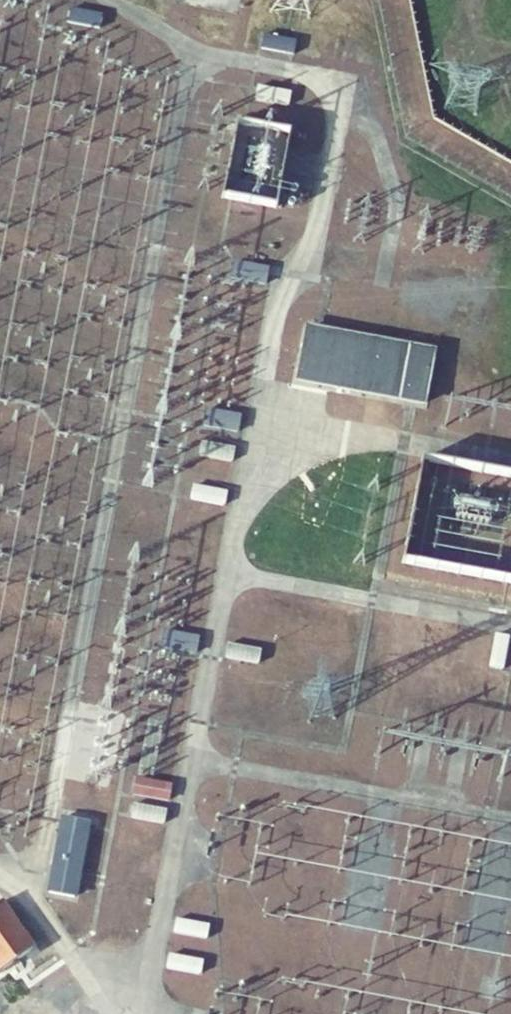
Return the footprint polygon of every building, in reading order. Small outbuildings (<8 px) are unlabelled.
[(67,13),(65,26),(99,32),(101,18),(67,13)] [(260,39),(258,52),(293,57),(295,43),(260,39)] [(220,201),(274,210),(287,134),(232,124),(230,136),(213,133),(205,179),(223,183),(220,201)] [(269,268),(232,261),(228,280),(265,286),(269,268)] [(435,346),(305,322),(294,376),(424,400),(435,346)] [(240,415),(202,409),(199,427),(237,433),(240,415)] [(199,440),(195,456),(234,464),(238,449),(199,440)] [(190,485),(187,500),(222,506),(224,491),(190,485)] [(163,632),(159,651),(196,658),(200,639),(163,632)] [(510,636),(496,633),(489,667),(504,670),(510,636)] [(262,650),(227,642),(223,659),(258,667),(262,650)] [(172,784),(135,777),(132,796),(168,802),(172,784)] [(166,809),(132,803),(129,818),(163,825),(166,809)] [(88,823),(63,818),(50,890),(74,895),(88,823)] [(35,951),(0,900),(0,974),(35,951)] [(209,926),(174,920),(171,936),(206,942),(209,926)] [(203,962),(167,955),(164,972),(199,978),(203,962)]
